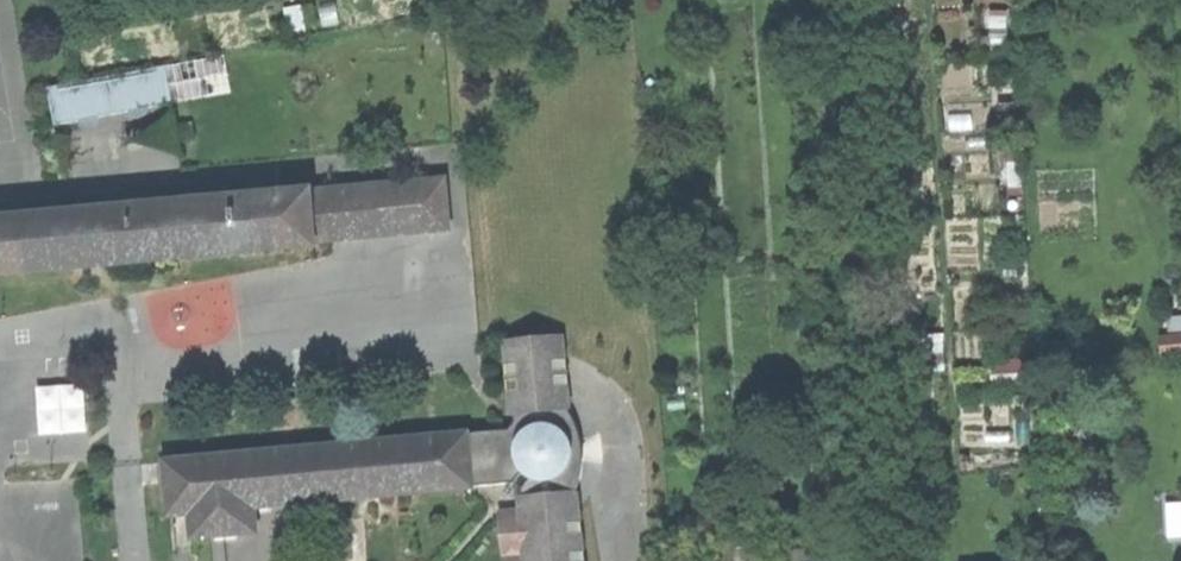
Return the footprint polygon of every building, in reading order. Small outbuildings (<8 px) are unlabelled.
[(49,87),(56,125),(174,103),(167,65),(49,87)] [(314,245),(313,241),(449,229),(444,180),(0,219),(0,273),(314,245)] [(575,494),(582,476),(583,461),(581,441),(577,427),(568,408),(560,338),(506,343),(514,422),(506,430),(466,433),(470,487),(512,483),(521,490),(522,512),(499,514),(503,560),(581,560),(575,494)] [(35,386),(37,433),(85,431),(84,385),(35,386)] [(192,510),(194,535),(257,530),(255,504),(470,487),(466,433),(166,457),(170,511),(192,510)] [(715,560),(750,560),(749,549),(714,551),(715,560)]
